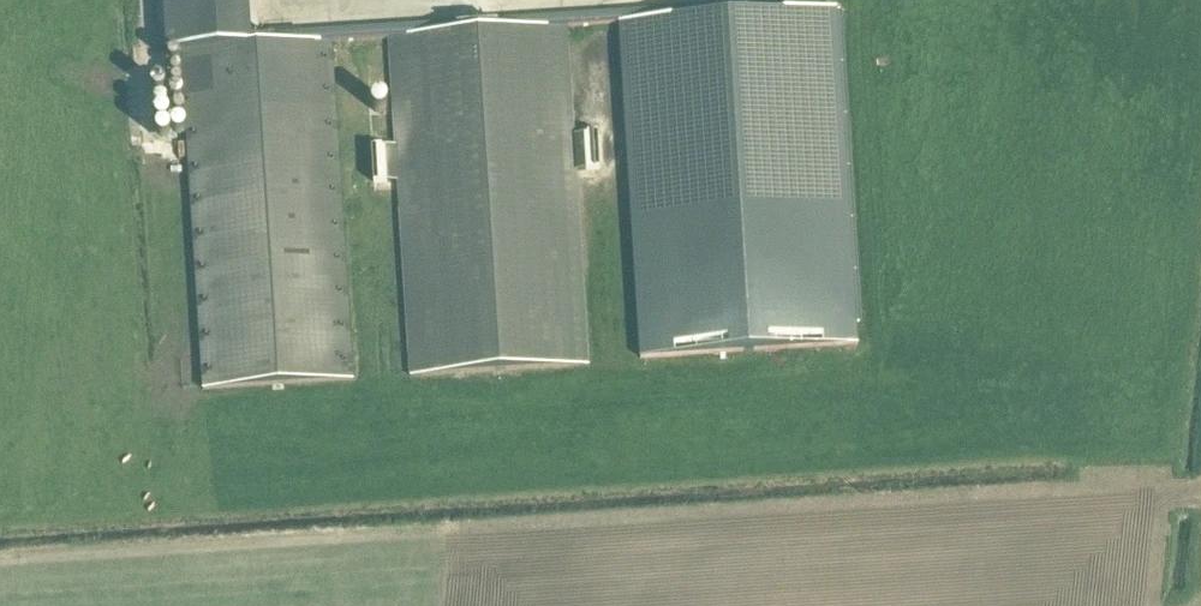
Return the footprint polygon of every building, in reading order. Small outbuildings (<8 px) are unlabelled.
[(620,26),(746,19),(746,7),(251,37),(251,49),(331,44),(388,40),(566,29),(620,26)] [(858,348),(837,13),(620,26),(640,361),(858,348)] [(566,29),(388,40),(410,378),(587,367),(566,29)] [(251,49),(181,53),(203,392),(352,382),(331,44),(251,49)] [(600,136),(575,136),(576,173),(601,172),(600,136)]
